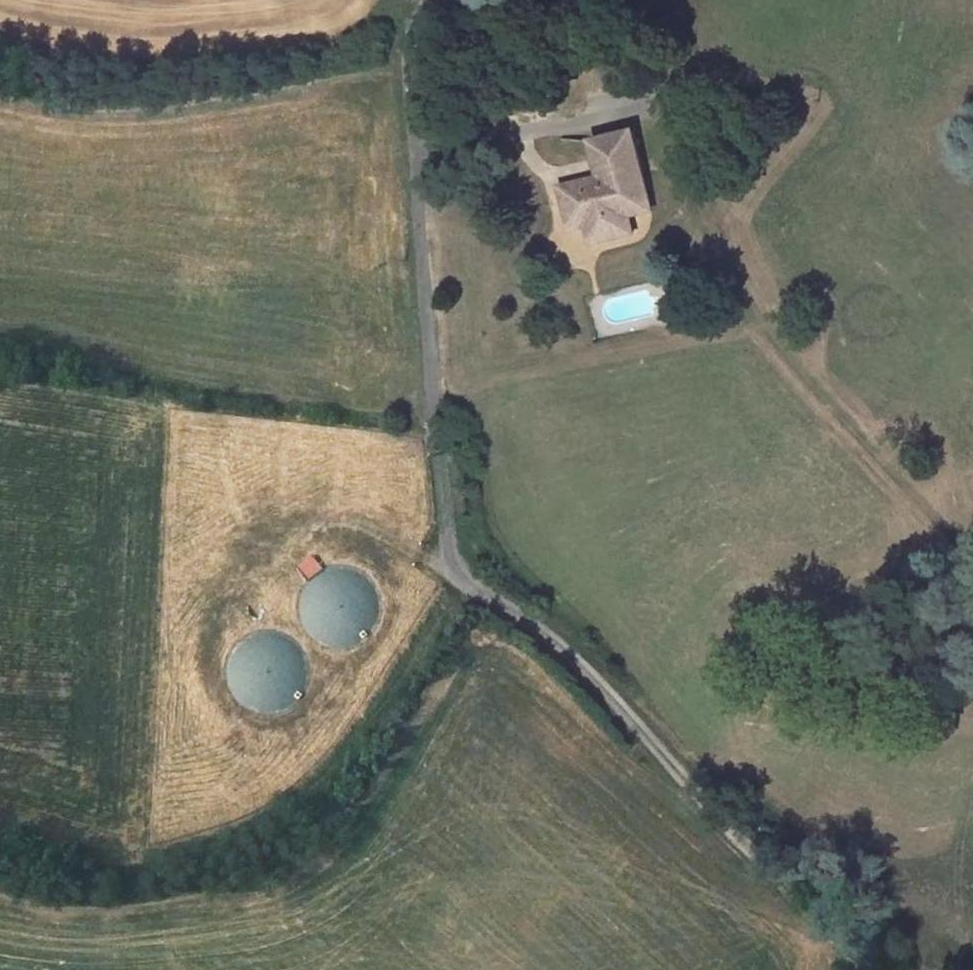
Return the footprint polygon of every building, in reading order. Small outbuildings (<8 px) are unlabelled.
[(653,202),(635,130),(593,141),(602,177),(604,184),(592,187),(590,180),(563,187),(574,229),(590,225),(594,242),(636,232),(632,214),(630,208),(653,202)] [(604,184),(602,177),(590,180),(592,187),(604,184)] [(655,208),(653,202),(630,208),(632,214),(655,208)] [(689,292),(687,278),(678,280),(680,294),(689,292)] [(323,569),(312,554),(296,567),(307,581),(323,569)]
